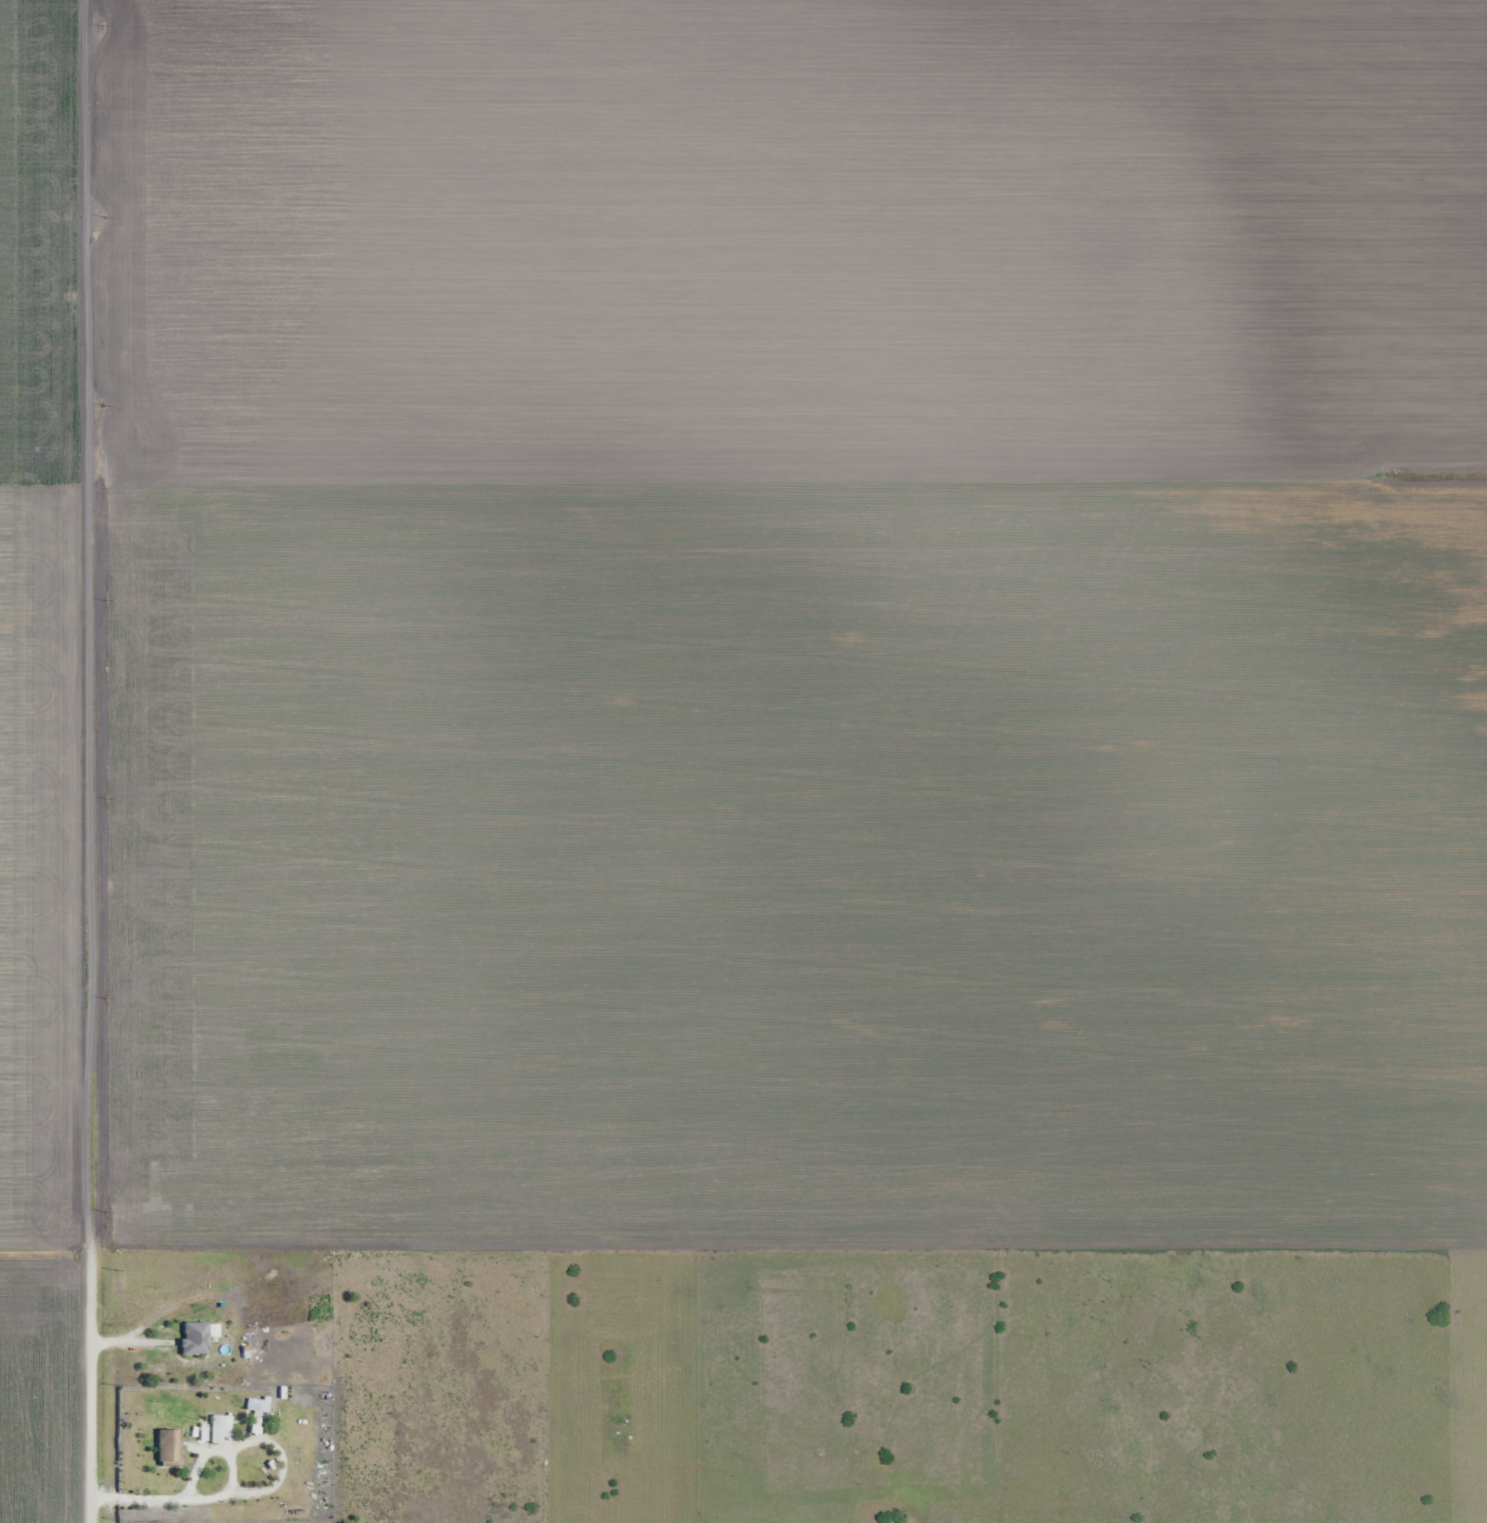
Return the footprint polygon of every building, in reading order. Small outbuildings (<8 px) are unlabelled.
[(208,1355),(208,1323),(182,1323),(181,1355),(208,1355)] [(211,1444),(232,1444),(232,1415),(211,1415),(211,1444)] [(182,1429),(159,1429),(159,1463),(182,1463),(182,1429)]
